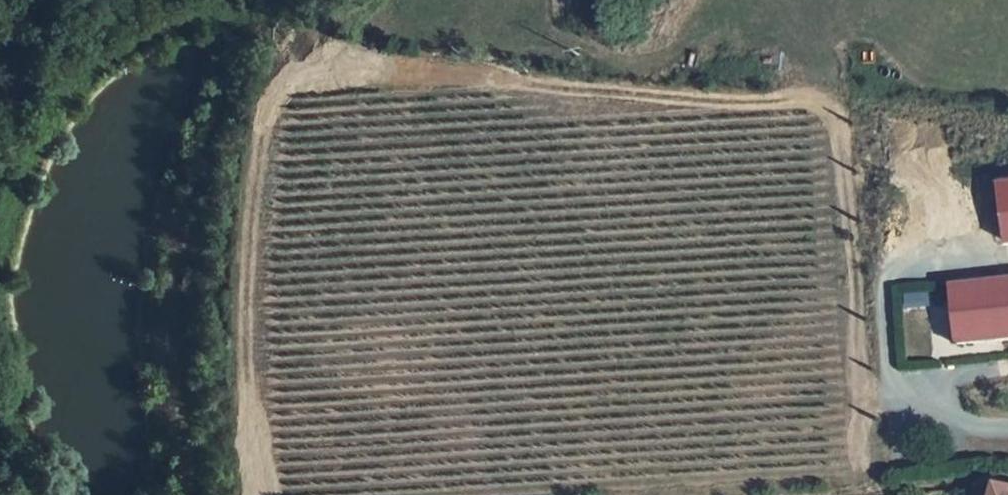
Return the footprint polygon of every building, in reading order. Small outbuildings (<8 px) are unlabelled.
[(957,345),(1007,339),(1007,278),(951,284),(957,345)]
